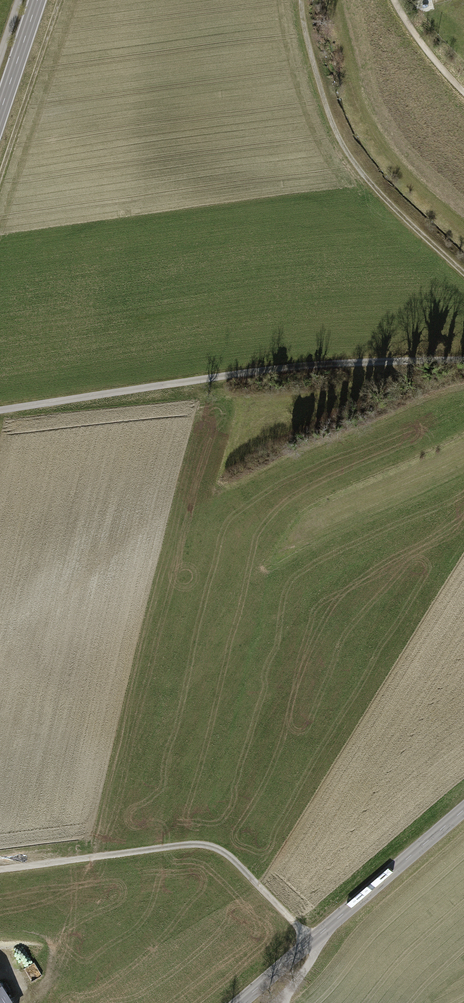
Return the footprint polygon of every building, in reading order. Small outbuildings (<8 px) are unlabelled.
[(0,986),(0,1002),(11,1002),(0,986)]
